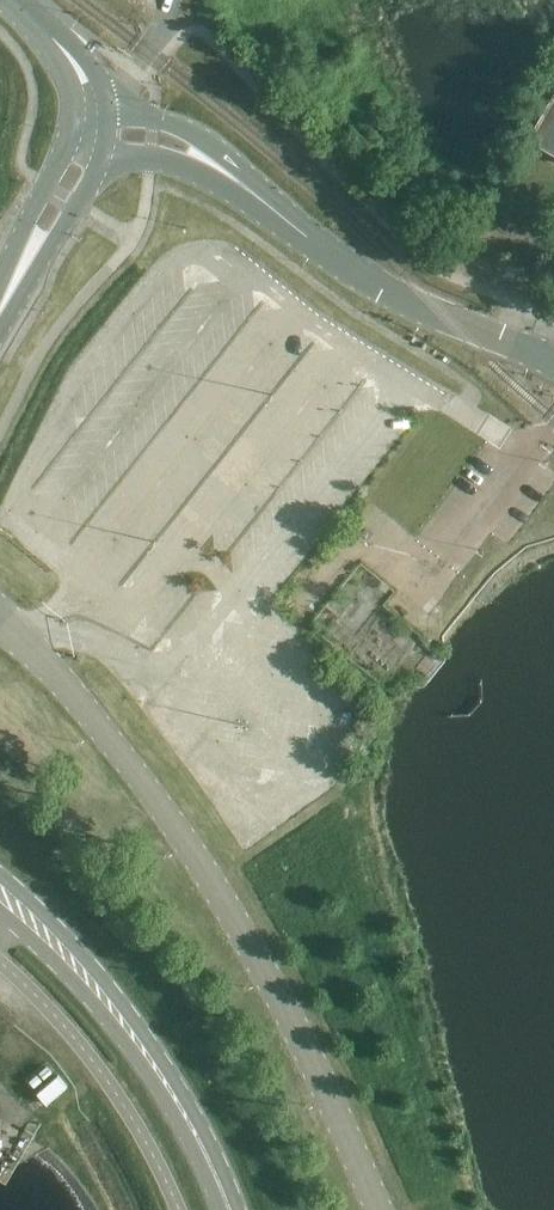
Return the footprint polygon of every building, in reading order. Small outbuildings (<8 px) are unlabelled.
[(517,132),(553,153),(553,68),(517,132)] [(467,231),(482,239),(489,227),(474,219),(467,231)] [(48,1103),(68,1086),(59,1075),(39,1092),(48,1103)]
